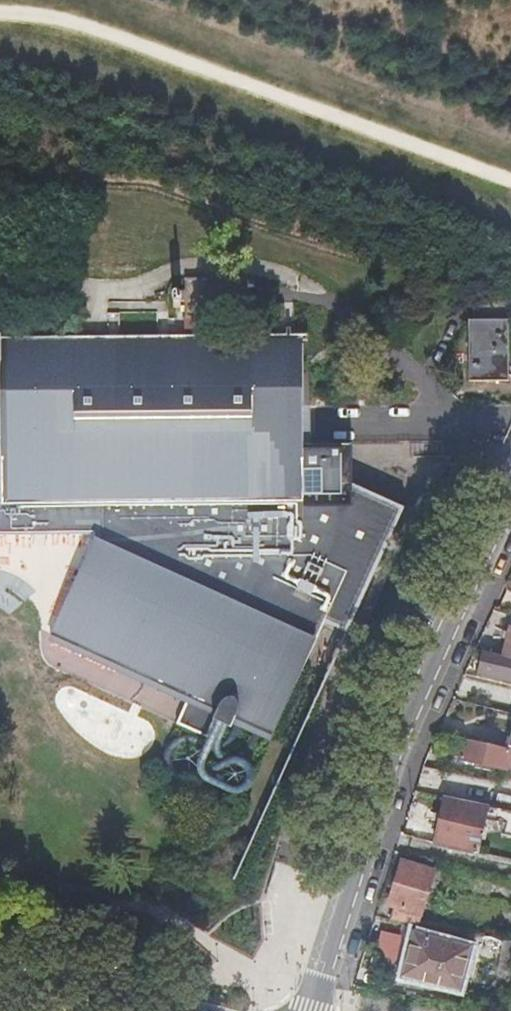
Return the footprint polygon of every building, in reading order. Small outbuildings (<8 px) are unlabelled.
[(181,302),(181,316),(218,316),(254,316),(254,304),(241,304),(241,277),(181,278),(181,291),(170,291),(169,292),(168,292),(167,294),(167,296),(167,298),(168,300),(170,302),(172,302),(181,302)] [(510,304),(492,305),(474,305),(474,324),(505,324),(510,323),(510,304)] [(218,333),(218,316),(181,316),(181,334),(218,333)] [(505,324),(474,324),(467,324),(467,387),(504,386),(505,324)] [(181,334),(0,334),(0,532),(24,530),(73,533),(77,542),(81,546),(84,548),(44,633),(210,709),(205,719),(223,727),(228,717),(265,734),(318,619),(346,631),(406,502),(298,451),(298,445),(311,445),(310,406),(294,406),(294,332),(218,333),(181,334)] [(510,657),(510,620),(510,621),(506,619),(502,635),(507,637),(502,655),(510,657)] [(502,655),(485,651),(479,674),(510,682),(510,657),(502,655)] [(444,756),(502,768),(505,748),(448,735),(444,756)] [(506,746),(505,748),(502,768),(510,770),(510,747),(506,746)] [(510,781),(510,770),(502,768),(500,779),(510,781)] [(444,797),(471,802),(472,797),(465,794),(467,784),(436,778),(433,794),(444,797)] [(471,802),(444,797),(441,813),(435,812),(432,821),(440,822),(436,842),(473,850),(480,816),(510,823),(510,810),(471,802)] [(501,824),(499,833),(510,836),(510,826),(501,824)] [(433,872),(418,867),(403,862),(397,880),(394,888),(389,905),(394,907),(390,918),(417,923),(433,872)] [(394,888),(397,880),(391,878),(388,886),(394,888)] [(395,967),(403,936),(380,930),(372,962),(395,967)] [(406,954),(411,955),(416,957),(410,978),(459,991),(468,949),(412,932),(406,954)] [(500,937),(482,934),(478,951),(510,965),(510,939),(500,937)] [(411,955),(406,954),(400,975),(410,978),(416,957),(411,955)]
